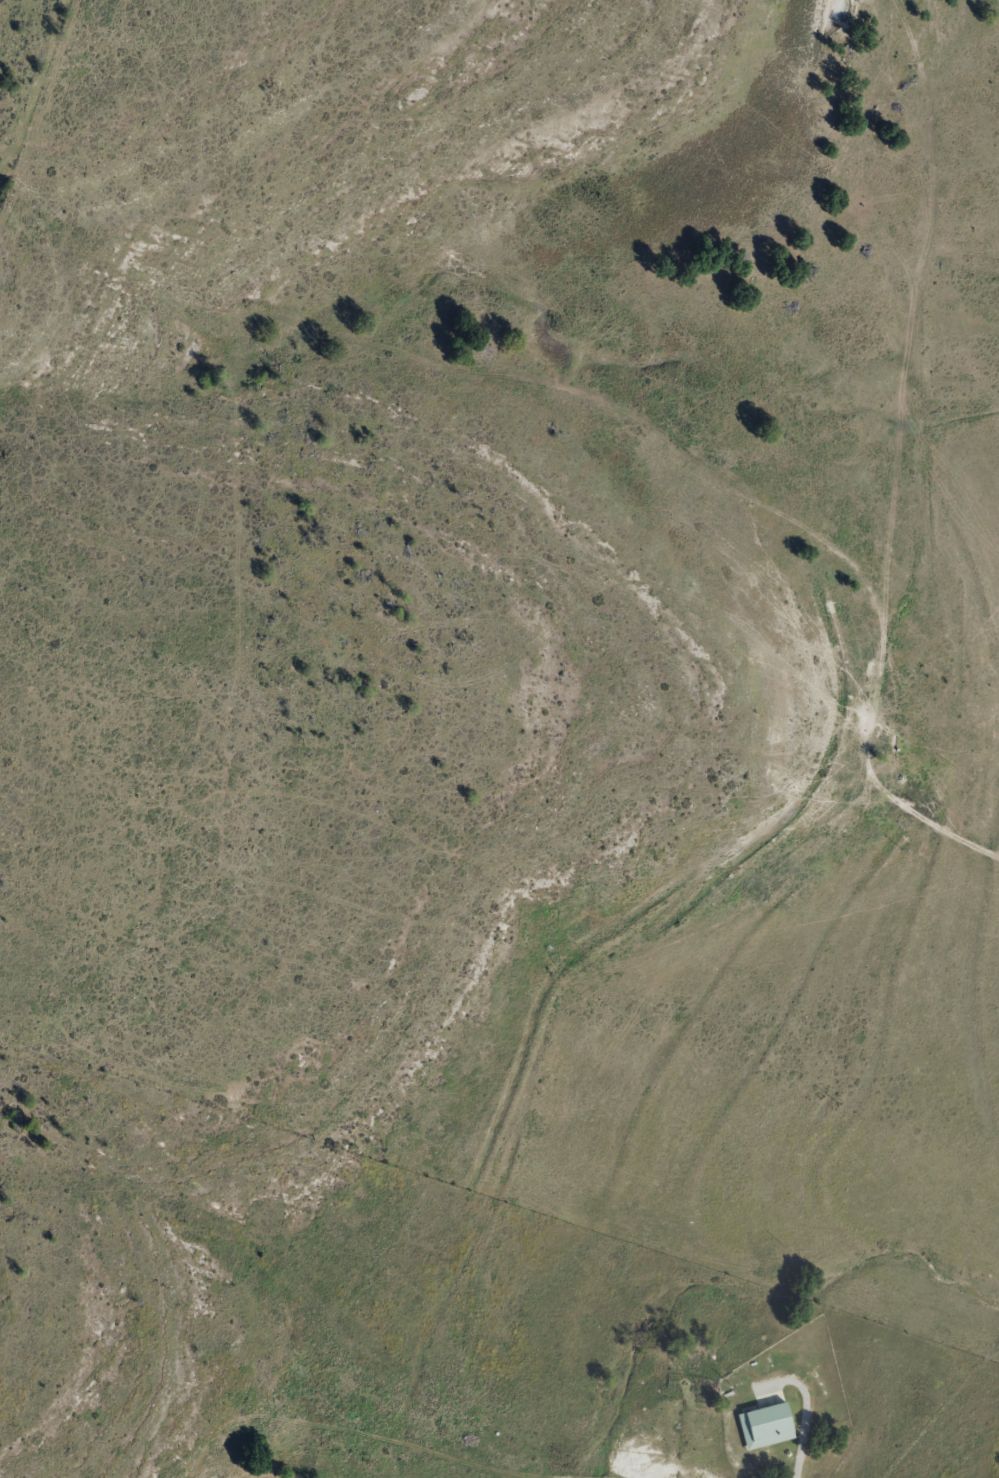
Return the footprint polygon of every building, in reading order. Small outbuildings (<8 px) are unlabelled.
[(738,1413),(746,1449),(798,1438),(790,1401),(738,1413)]
